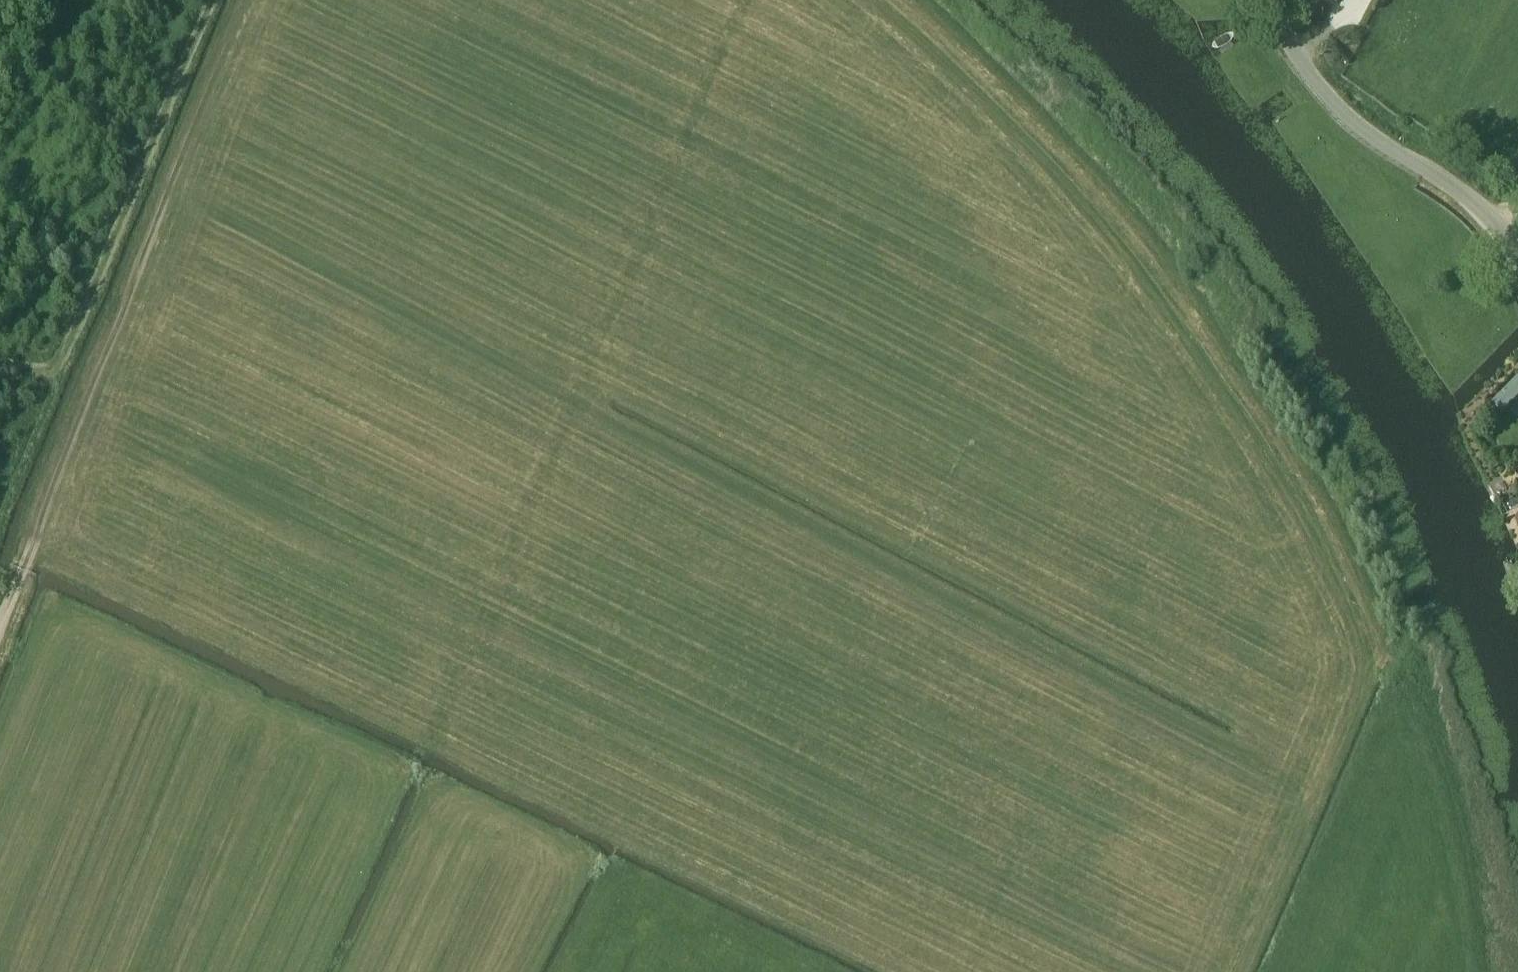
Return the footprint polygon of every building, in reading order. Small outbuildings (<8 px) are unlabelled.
[(1517,396),(1517,382),(1515,379),(1490,405),(1500,414),(1517,396)]
